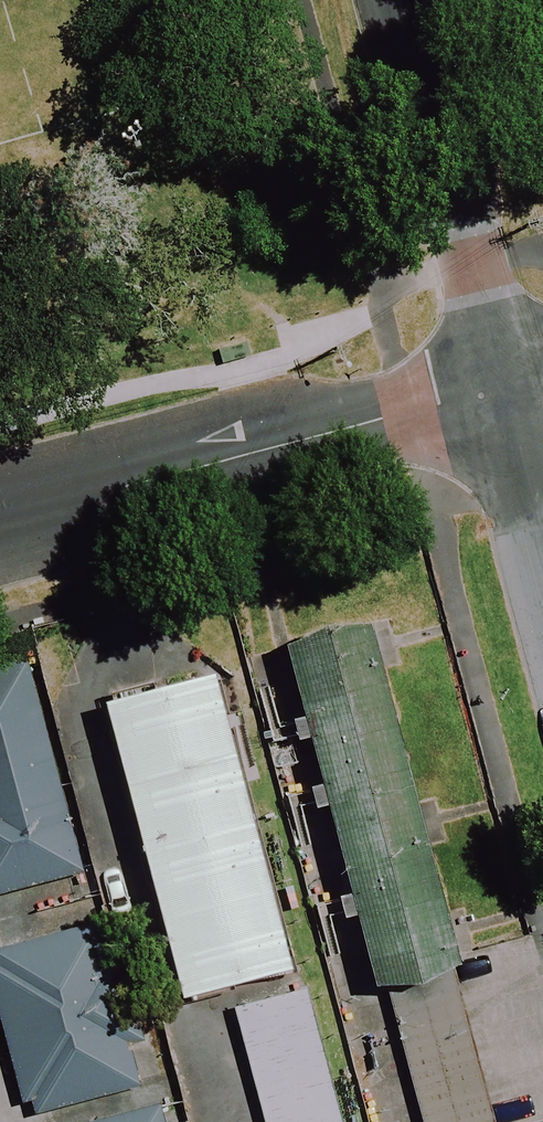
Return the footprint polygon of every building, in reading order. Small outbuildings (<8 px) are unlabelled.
[(460,969),(370,622),(283,644),(373,991),(460,969)] [(23,666),(0,672),(0,897),(79,876),(23,666)] [(286,972),(211,677),(104,704),(179,999),(286,972)] [(94,927),(0,952),(0,1016),(27,1118),(105,1097),(132,1090),(119,1040),(136,1036),(115,959),(104,962),(94,927)] [(233,1022),(261,1121),(340,1121),(307,1002),(233,1022)] [(101,1121),(159,1121),(155,1108),(101,1121)]
